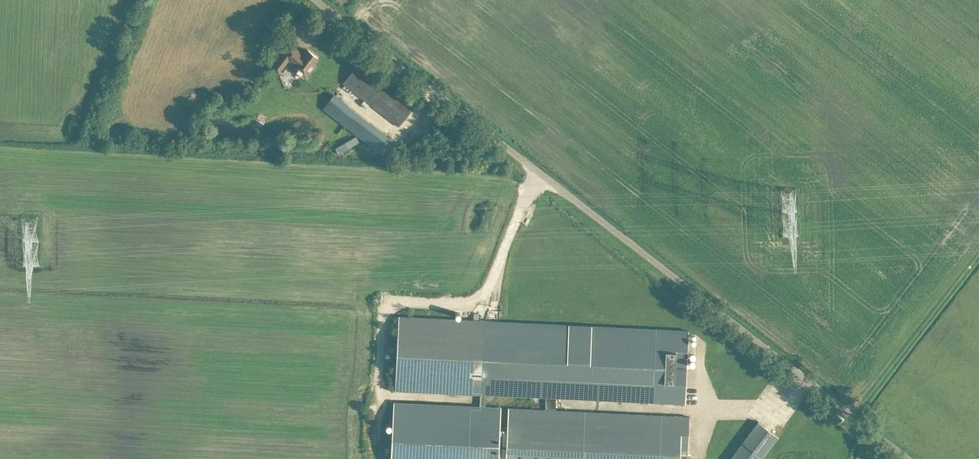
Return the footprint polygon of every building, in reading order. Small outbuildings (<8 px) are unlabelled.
[(304,55),(296,49),(289,58),(297,65),(294,68),(304,76),(318,58),(308,50),(304,55)] [(281,57),(273,68),(279,73),(287,62),(281,57)] [(343,83),(399,126),(417,103),(361,60),(343,83)] [(323,109),(379,153),(391,138),(363,116),(358,113),(335,94),(323,109)] [(401,316),(398,390),(685,404),(688,331),(401,316)] [(500,427),(501,407),(485,406),(394,402),(391,458),(499,458),(500,427)] [(690,416),(508,407),(507,427),(500,427),(499,458),(687,458),(690,416)] [(730,458),(761,458),(778,436),(758,421),(730,458)]
